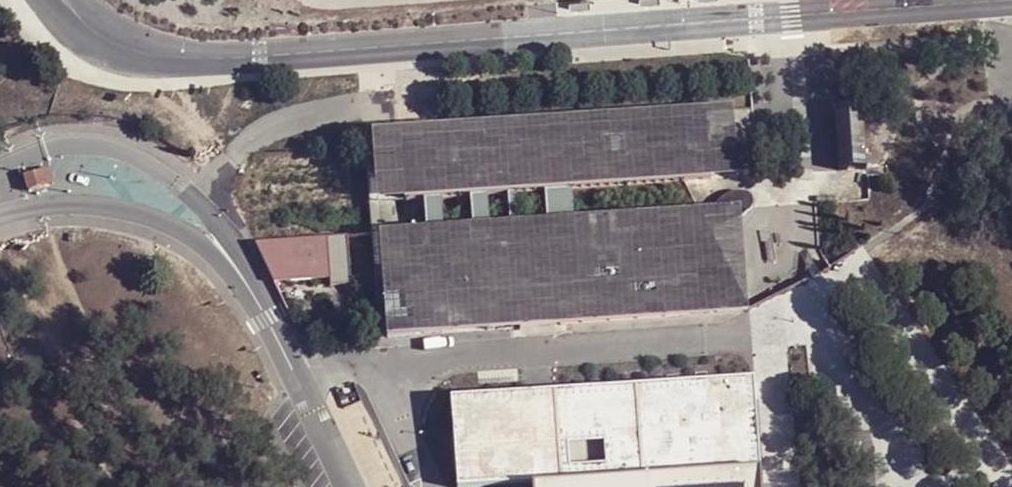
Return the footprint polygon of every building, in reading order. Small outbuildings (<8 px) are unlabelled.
[(861,106),(832,107),(835,169),(864,168),(861,106)] [(731,109),(364,135),(366,149),(707,122),(712,180),(736,177),(731,109)] [(380,340),(747,313),(727,273),(725,269),(712,244),(704,227),(696,211),(573,218),(570,191),(685,182),(712,180),(707,122),(366,149),(380,340)] [(53,168),(26,175),(30,192),(57,185),(53,168)] [(716,204),(713,212),(717,221),(725,223),(737,221),(745,216),(751,208),(751,198),(744,193),(734,193),(724,196),(716,204)] [(738,208),(696,211),(725,269),(747,313),(738,208)] [(347,240),(255,246),(278,283),(330,280),(330,285),(349,284),(347,240)] [(751,377),(446,397),(452,486),(507,486),(528,486),(758,486),(756,447),(751,377)]
